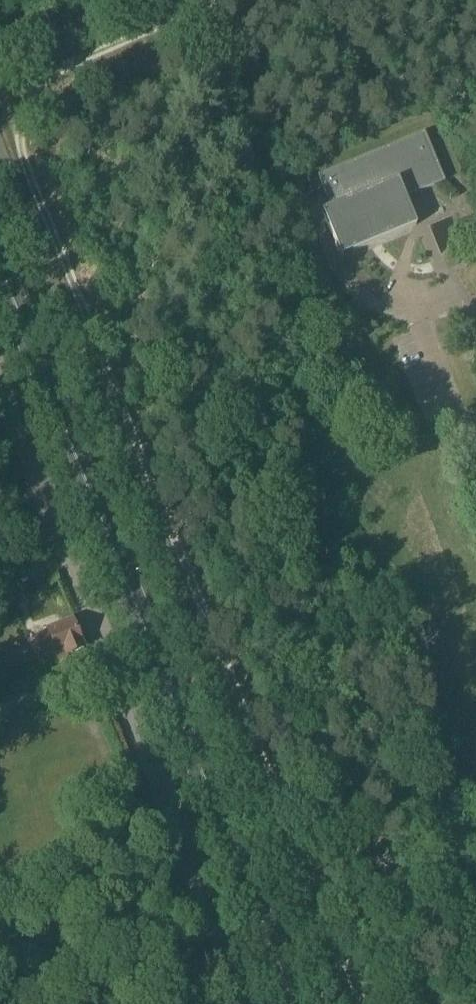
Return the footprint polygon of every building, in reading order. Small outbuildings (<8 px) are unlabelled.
[(319,179),(325,195),(327,198),(336,195),(340,205),(331,209),(322,212),(340,257),(343,256),(340,248),(349,244),(352,252),(353,252),(398,234),(413,228),(413,227),(416,226),(414,221),(413,221),(413,219),(404,198),(401,189),(419,182),(423,191),(435,186),(440,184),(444,182),(443,180),(437,165),(435,166),(422,134),(403,142),(404,144),(319,179)] [(11,604),(21,599),(17,590),(7,595),(11,604)] [(7,595),(0,597),(0,602),(2,607),(11,604),(7,595)] [(66,657),(83,650),(71,622),(36,636),(44,656),(55,651),(58,658),(65,655),(66,657)]
